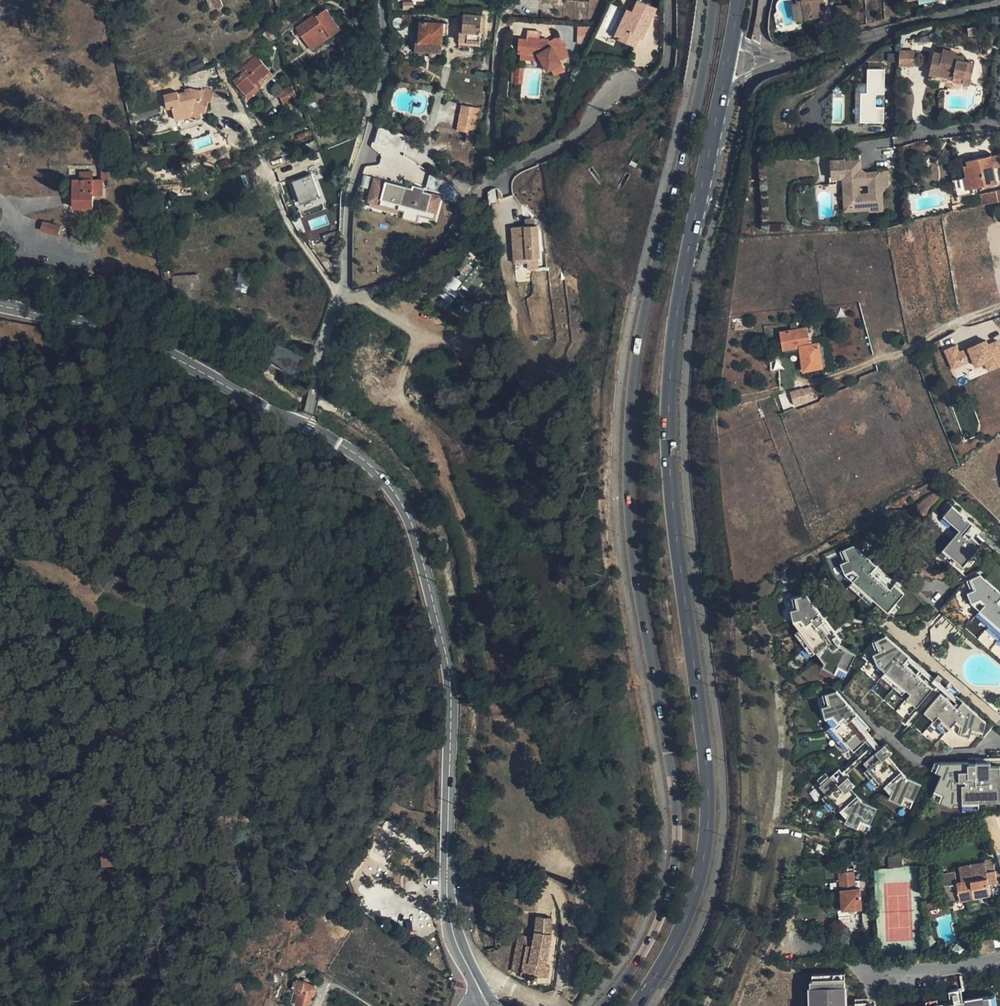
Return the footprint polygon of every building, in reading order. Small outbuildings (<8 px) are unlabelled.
[(219,0),(207,0),(211,9),(221,5),(219,0)] [(284,0),(275,0),(279,11),(286,8),(284,0)] [(618,37),(617,39),(635,47),(641,34),(644,36),(656,8),(638,0),(631,15),(626,28),(623,26),(618,37)] [(797,2),(802,1),(806,20),(821,17),(817,0),(796,0),(797,2)] [(802,1),(797,2),(792,3),(796,21),(806,20),(802,1)] [(330,36),(341,29),(327,9),(317,16),(315,14),(296,28),(308,45),(327,32),(330,36)] [(625,12),(614,36),(618,37),(623,26),(626,28),(631,15),(625,12)] [(462,31),(459,31),(459,41),(480,42),(480,33),(482,15),(464,14),(463,23),(462,31)] [(443,23),(420,21),(418,42),(415,41),(415,49),(441,50),(442,34),(443,23)] [(520,36),(517,50),(537,53),(547,71),(550,69),(561,63),(560,61),(569,56),(558,36),(549,41),(539,40),(541,31),(528,29),(527,38),(520,36)] [(327,32),(308,45),(311,50),(330,36),(327,32)] [(259,52),(263,57),(271,50),(267,45),(259,52)] [(969,84),(974,62),(962,60),(963,55),(955,54),(955,56),(950,54),(951,49),(942,47),(941,52),(932,51),(928,72),(939,74),(939,76),(952,79),(952,81),(969,84)] [(899,49),(898,67),(913,67),(913,49),(899,49)] [(242,74),(233,82),(245,95),(255,86),(254,85),(262,77),(270,71),(257,56),(239,71),(242,74)] [(565,69),(561,63),(550,69),(554,75),(565,69)] [(219,72),(216,65),(198,72),(201,80),(219,72)] [(510,66),(508,81),(515,83),(517,68),(510,66)] [(862,93),(862,123),(885,123),(885,107),(877,107),(876,94),(885,94),(885,69),(868,69),(868,93),(862,93)] [(262,77),(265,80),(272,74),(270,71),(262,77)] [(939,74),(928,72),(926,79),(951,84),(952,79),(939,76),(939,74)] [(255,86),(258,90),(265,80),(262,77),(254,85),(255,86)] [(255,86),(245,95),(248,99),(258,90),(255,86)] [(291,86),(278,94),(283,104),(297,97),(291,86)] [(164,95),(167,108),(172,107),(175,120),(192,116),(200,118),(201,113),(206,112),(208,101),(211,102),(210,90),(202,90),(201,91),(190,89),(185,90),(185,92),(178,94),(177,92),(164,95)] [(210,90),(211,102),(227,101),(227,89),(210,90)] [(474,133),(478,108),(462,105),(457,131),(474,133)] [(226,135),(219,137),(222,146),(229,144),(226,135)] [(993,168),(999,167),(999,155),(991,157),(993,168)] [(991,157),(964,162),(965,169),(967,177),(963,178),(966,190),(973,189),(997,184),(993,168),(991,157)] [(883,210),(882,185),(889,185),(888,171),(866,172),(866,175),(860,176),(858,159),(845,160),(848,208),(870,207),(871,211),(883,210)] [(80,180),(73,180),(73,208),(93,207),(92,195),(102,195),(102,180),(92,180),(92,172),(79,173),(80,180)] [(291,182),(300,204),(320,196),(310,174),(291,182)] [(974,194),(973,189),(966,190),(963,178),(954,181),(958,198),(974,194)] [(415,190),(376,181),(371,204),(407,212),(406,218),(421,222),(422,216),(438,219),(443,196),(425,192),(426,189),(415,186),(415,190)] [(143,191),(135,192),(136,205),(144,204),(143,191)] [(983,206),(999,203),(999,191),(981,195),(983,206)] [(60,226),(43,222),(40,230),(57,235),(60,226)] [(537,260),(536,228),(511,228),(512,261),(537,260)] [(455,276),(439,294),(451,305),(460,294),(464,298),(471,289),(475,291),(485,279),(483,277),(487,272),(478,265),(464,283),(455,276)] [(108,283),(106,268),(97,269),(99,285),(108,283)] [(823,348),(810,349),(809,335),(783,336),(783,334),(780,334),(780,350),(800,349),(802,373),(825,371),(823,348)] [(943,350),(950,370),(972,361),(975,369),(985,365),(988,372),(999,367),(999,342),(998,337),(959,352),(956,345),(943,350)] [(277,345),(269,366),(297,377),(305,357),(277,345)] [(815,399),(811,388),(779,399),(784,410),(815,399)] [(765,426),(760,410),(751,413),(753,419),(757,429),(765,426)] [(975,494),(987,507),(993,501),(982,488),(975,494)] [(937,513),(942,517),(950,507),(946,503),(937,513)] [(950,507),(942,517),(958,531),(942,550),(962,567),(971,557),(980,546),(965,533),(972,525),(950,507)] [(839,565),(844,576),(887,613),(903,594),(893,586),(892,586),(876,573),(879,570),(852,547),(839,553),(843,563),(839,565)] [(952,559),(942,550),(938,554),(948,563),(952,559)] [(971,557),(962,567),(966,571),(975,561),(971,557)] [(971,592),(966,594),(971,604),(999,629),(999,604),(997,602),(999,599),(999,593),(979,575),(966,581),(971,592)] [(873,601),(852,583),(848,587),(869,605),(873,601)] [(824,664),(822,668),(834,674),(838,667),(847,671),(855,656),(839,647),(837,645),(840,642),(805,596),(791,599),(794,611),(790,611),(793,624),(798,632),(815,653),(824,664)] [(894,605),(887,613),(892,617),(899,609),(894,605)] [(979,611),(975,616),(999,637),(999,629),(979,611)] [(794,635),(811,657),(815,653),(798,632),(794,635)] [(910,695),(906,700),(916,708),(932,689),(903,664),(908,658),(885,637),(871,644),(876,654),(872,656),(877,667),(885,673),(905,691),(910,695)] [(838,667),(834,674),(843,679),(847,671),(838,667)] [(901,696),(905,691),(885,673),(881,678),(901,696)] [(821,709),(825,721),(831,728),(849,748),(854,753),(868,741),(850,721),(857,716),(836,693),(822,697),(825,708),(821,709)] [(940,695),(924,713),(934,722),(938,718),(942,721),(950,728),(958,735),(970,738),(971,734),(982,737),(986,723),(962,703),(957,709),(940,695)] [(857,716),(850,721),(868,741),(878,752),(880,750),(866,734),(867,733),(856,721),(859,719),(857,716)] [(950,728),(942,721),(938,726),(946,733),(950,728)] [(831,728),(827,732),(845,752),(849,748),(831,728)] [(892,754),(885,746),(880,750),(878,752),(864,765),(891,796),(889,800),(901,805),(905,797),(914,801),(922,785),(906,778),(888,758),(892,754)] [(935,791),(945,795),(941,803),(953,808),(955,804),(963,804),(963,803),(979,802),(999,802),(999,766),(991,767),(991,763),(976,763),(976,764),(969,765),(969,763),(935,764),(932,771),(942,775),(935,791)] [(882,785),(868,770),(864,774),(877,789),(882,785)] [(847,820),(845,824),(857,830),(861,822),(870,826),(878,809),(862,803),(851,790),(855,787),(848,779),(850,778),(845,772),(842,774),(839,771),(829,779),(821,787),(819,788),(826,797),(837,809),(847,820)] [(817,782),(821,787),(829,779),(825,775),(817,782)] [(935,791),(932,799),(941,803),(945,795),(935,791)] [(837,809),(826,797),(822,800),(833,813),(837,809)] [(905,797),(901,805),(911,809),(914,801),(905,797)] [(861,822),(857,830),(867,834),(870,826),(861,822)] [(999,876),(999,829),(990,831),(996,855),(994,855),(999,876)] [(127,866),(127,854),(127,851),(105,851),(105,867),(116,866),(126,866),(127,866)] [(127,854),(127,866),(135,865),(135,861),(135,854),(127,854)] [(412,892),(418,875),(407,870),(405,874),(403,880),(405,889),(412,892)] [(855,872),(839,873),(840,892),(856,891),(855,872)] [(997,884),(995,872),(986,873),(987,879),(989,886),(997,884)] [(421,901),(430,878),(419,873),(418,875),(412,892),(410,896),(421,901)] [(989,886),(987,879),(953,885),(951,875),(940,876),(947,905),(991,896),(989,886)] [(863,910),(862,891),(856,891),(840,892),(834,893),(835,906),(841,905),(841,912),(863,910)] [(519,933),(512,970),(522,973),(521,975),(532,977),(531,981),(537,983),(539,979),(548,981),(550,969),(546,968),(552,935),(551,918),(537,915),(532,936),(519,933)] [(994,940),(979,943),(980,953),(996,950),(994,940)] [(315,985),(298,981),(293,1005),(292,1005),(291,1005),(310,1005),(315,985)] [(812,1005),(847,1005),(846,982),(811,983),(812,1005)] [(941,1005),(992,1005),(991,997),(941,1005)]
